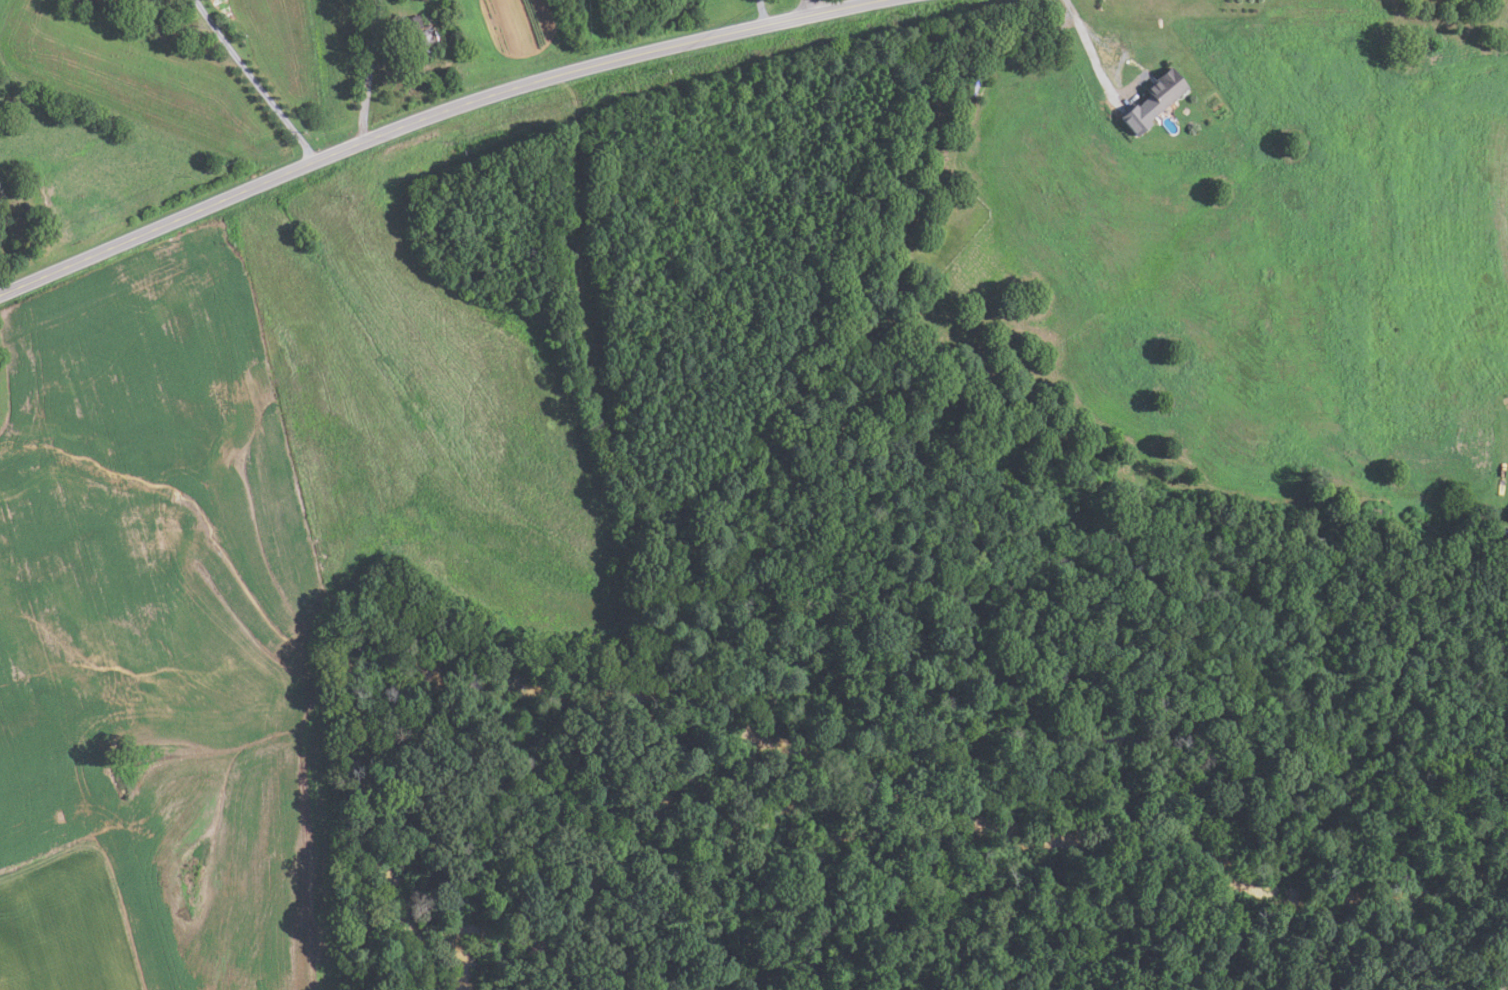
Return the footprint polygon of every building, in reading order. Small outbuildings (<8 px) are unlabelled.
[(432,29),(439,49),(415,57),(402,19),(416,14),(423,32),(432,29)] [(1151,122),(1135,135),(1120,116),(1135,103),(1137,105),(1150,94),(1145,87),(1170,66),(1187,87),(1149,120),(1151,122)]
